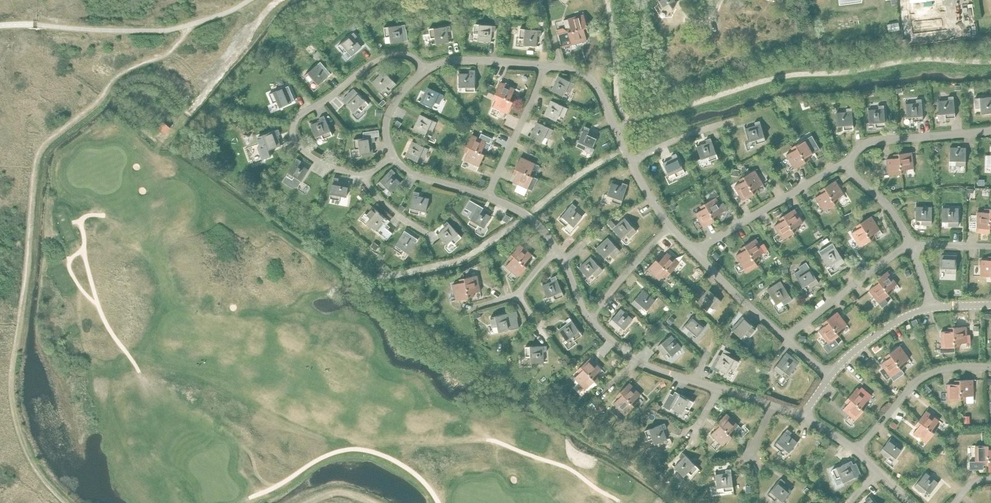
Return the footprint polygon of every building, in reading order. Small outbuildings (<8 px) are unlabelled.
[(665,7),(674,9),(677,1),(677,0),(662,0),(665,7)] [(567,28),(568,32),(587,27),(584,14),(568,19),(563,20),(565,28),(567,28)] [(356,22),(350,26),(353,30),(359,27),(356,22)] [(898,22),(887,24),(888,32),(900,30),(898,22)] [(405,24),(384,27),(385,37),(390,37),(390,43),(404,41),(408,40),(407,32),(405,32),(405,30),(406,30),(405,24)] [(474,24),(473,34),(478,34),(477,40),(490,41),(492,31),(495,31),(496,26),(474,24)] [(450,26),(429,29),(430,39),(435,38),(436,44),(449,42),(447,31),(451,31),(450,26)] [(587,27),(568,32),(559,35),(562,47),(571,44),(587,40),(585,33),(588,32),(587,27)] [(520,28),(519,38),(524,39),(523,45),(536,46),(537,35),(541,36),(541,30),(520,28)] [(354,32),(337,46),(344,54),(348,51),(351,55),(361,47),(354,39),(357,36),(354,32)] [(320,61),(304,75),(311,83),(314,80),(318,85),(328,76),(321,68),(324,65),(320,61)] [(380,75),(372,82),(381,92),(386,87),(389,91),(396,84),(381,68),(377,72),(380,75)] [(466,70),(459,70),(459,74),(459,87),(465,87),(465,91),(475,91),(475,70),(469,70),(469,72),(466,72),(466,70)] [(558,76),(551,90),(563,96),(566,90),(570,92),(574,83),(558,76)] [(500,82),(495,93),(513,102),(515,97),(512,95),(515,88),(500,82)] [(288,85),(269,94),(273,103),(277,102),(279,107),(291,102),(287,92),(291,90),(288,85)] [(427,87),(420,102),(432,107),(435,102),(439,104),(443,95),(427,87)] [(354,89),(342,100),(354,112),(358,108),(361,111),(369,104),(354,89)] [(513,102),(495,93),(493,98),(496,100),(493,107),(508,113),(513,102)] [(948,100),(938,101),(939,114),(945,113),(945,118),(955,117),(953,96),(948,96),(948,100)] [(975,98),(976,108),(980,107),(981,113),(990,113),(990,96),(975,98)] [(916,103),(905,104),(907,117),(913,116),(913,121),(923,120),(921,99),(916,99),(916,103)] [(551,100),(544,115),(556,120),(559,115),(563,117),(567,108),(551,100)] [(879,109),(868,110),(869,123),(875,122),(875,127),(886,126),(884,105),(878,105),(879,109)] [(847,112),(836,113),(837,126),(843,125),(843,130),(853,129),(852,108),(846,108),(847,112)] [(420,114),(413,129),(425,134),(428,129),(432,131),(436,122),(420,114)] [(320,121),(310,125),(316,137),(321,135),(323,139),(332,135),(324,115),(319,117),(320,121)] [(755,125),(745,129),(749,141),(755,139),(756,144),(766,141),(760,120),(754,122),(755,125)] [(537,122),(530,136),(542,142),(544,137),(549,139),(553,129),(537,122)] [(164,123),(159,130),(164,134),(169,128),(164,123)] [(585,126),(576,145),(585,150),(587,145),(593,148),(598,136),(589,131),(590,128),(585,126)] [(278,129),(258,136),(261,145),(258,147),(262,159),(271,156),(269,150),(281,145),(277,135),(280,134),(278,129)] [(364,138),(353,139),(355,149),(359,149),(360,155),(373,153),(372,142),(375,142),(374,136),(379,136),(378,130),(363,132),(364,138)] [(472,134),(466,146),(484,154),(487,149),(483,148),(486,142),(490,143),(492,138),(481,133),(479,138),(472,134)] [(812,135),(795,145),(806,162),(810,159),(808,156),(820,149),(812,135)] [(707,143),(696,147),(701,159),(707,157),(708,161),(718,158),(711,138),(705,139),(707,143)] [(412,141),(405,156),(417,161),(420,156),(424,158),(428,148),(412,141)] [(806,162),(795,145),(791,147),(793,151),(786,154),(795,168),(806,162)] [(466,146),(464,151),(467,152),(464,159),(479,166),(484,154),(466,146)] [(950,147),(949,160),(955,160),(955,165),(965,165),(966,148),(950,147)] [(912,152),(899,154),(901,173),(907,172),(906,169),(914,168),(912,152)] [(673,159),(663,163),(668,175),(674,173),(676,177),(685,172),(676,153),(671,155),(673,159)] [(901,173),(899,154),(894,154),(894,158),(887,159),(889,175),(901,173)] [(515,168),(533,177),(533,176),(535,172),(532,170),(535,163),(521,157),(515,168)] [(285,176),(282,181),(292,187),(298,186),(302,181),(309,170),(299,164),(301,161),(297,158),(285,176)] [(533,176),(533,177),(515,168),(513,173),(516,175),(513,182),(532,190),(538,178),(533,176)] [(392,169),(376,184),(384,191),(387,188),(391,192),(400,183),(393,175),(395,172),(392,169)] [(755,170),(743,176),(754,193),(758,191),(756,188),(763,184),(755,170)] [(754,193),(743,176),(739,179),(741,182),(734,186),(743,200),(754,193)] [(333,177),(330,198),(340,200),(340,196),(346,197),(349,184),(338,182),(339,178),(333,177)] [(835,180),(824,187),(835,204),(839,201),(838,198),(844,194),(835,180)] [(611,182),(607,195),(613,197),(611,201),(621,204),(628,184),(623,182),(621,186),(611,182)] [(252,196),(258,188),(252,184),(247,192),(252,196)] [(835,204),(824,187),(820,190),(822,193),(816,197),(824,211),(835,204)] [(414,191),(409,212),(419,214),(420,210),(426,211),(429,198),(419,196),(419,192),(414,191)] [(705,203),(715,221),(719,218),(717,215),(724,211),(716,197),(705,203)] [(470,200),(465,208),(474,213),(468,223),(477,228),(479,224),(484,227),(491,216),(481,211),(483,208),(479,205),(470,200)] [(572,203),(558,219),(566,226),(569,223),(574,226),(582,217),(574,209),(576,207),(572,203)] [(715,221),(705,203),(700,206),(702,209),(695,213),(704,227),(715,221)] [(916,206),(915,219),(921,220),(921,224),(931,225),(932,207),(916,206)] [(371,218),(367,223),(377,231),(384,223),(387,225),(390,221),(373,207),(367,215),(371,218)] [(942,208),(942,221),(948,221),(948,225),(958,226),(959,208),(942,208)] [(989,232),(990,228),(990,208),(985,208),(985,212),(977,212),(977,228),(976,232),(984,232),(984,233),(988,234),(988,232),(989,232)] [(794,209),(784,215),(794,232),(799,229),(797,226),(803,222),(794,209)] [(794,232),(784,215),(779,218),(781,221),(775,225),(783,239),(794,232)] [(871,216),(860,223),(871,239),(875,236),(874,233),(880,229),(871,216)] [(625,218),(613,229),(622,238),(626,234),(629,238),(637,231),(625,218)] [(445,227),(438,235),(446,244),(451,240),(454,244),(461,237),(447,221),(443,225),(445,227)] [(871,239),(860,223),(856,225),(858,228),(851,233),(860,246),(871,239)] [(826,228),(821,231),(824,236),(830,233),(826,228)] [(404,230),(393,248),(401,254),(404,250),(409,253),(416,242),(407,236),(409,233),(404,230)] [(608,237),(596,248),(605,258),(609,254),(612,257),(620,250),(608,237)] [(756,238),(745,245),(755,262),(760,259),(758,256),(764,252),(768,250),(763,243),(760,245),(756,238)] [(833,243),(819,251),(821,255),(828,266),(833,263),(836,267),(844,261),(835,246),(833,243)] [(520,244),(511,254),(527,267),(530,263),(527,260),(532,254),(520,244)] [(755,262),(745,245),(740,248),(742,251),(736,255),(747,272),(758,265),(755,262)] [(659,255),(656,259),(671,272),(679,263),(667,252),(662,258),(659,255)] [(527,267),(511,254),(508,258),(511,260),(506,266),(518,276),(527,267)] [(940,255),(940,268),(946,268),(946,272),(956,273),(957,255),(940,255)] [(990,276),(990,256),(989,256),(988,260),(981,259),(980,276),(990,276)] [(591,257),(579,268),(588,277),(592,273),(595,277),(603,270),(591,257)] [(671,272),(656,259),(647,269),(659,280),(664,274),(667,276),(671,272)] [(800,269),(794,273),(796,276),(803,287),(808,284),(810,288),(819,282),(809,267),(806,262),(799,267),(800,269)] [(887,271),(877,279),(889,295),(893,291),(891,289),(897,284),(887,271)] [(477,275),(464,278),(469,297),(474,296),(473,293),(480,291),(477,275)] [(552,281),(542,285),(547,297),(553,295),(554,299),(564,295),(556,276),(551,278),(552,281)] [(469,297),(464,278),(459,279),(460,282),(453,284),(456,300),(469,297)] [(884,298),(889,295),(877,279),(873,282),(875,285),(869,290),(879,302),(882,307),(888,303),(884,298)] [(767,289),(769,293),(776,304),(781,301),(784,305),(792,299),(783,284),(781,281),(767,289)] [(643,289),(631,303),(639,309),(642,306),(647,310),(655,300),(643,289)] [(708,289),(697,301),(707,309),(711,305),(714,308),(721,301),(708,289)] [(853,293),(849,296),(854,301),(857,298),(856,297),(854,294),(853,293)] [(621,309),(609,322),(617,329),(620,325),(624,329),(633,319),(621,309)] [(508,313),(490,317),(493,327),(497,326),(499,332),(510,329),(511,330),(519,328),(517,319),(515,319),(515,317),(518,316),(517,311),(508,313)] [(837,312),(827,319),(839,335),(843,332),(841,329),(847,324),(837,312)] [(693,315),(681,329),(689,335),(692,332),(697,336),(705,326),(693,315)] [(672,316),(667,322),(670,325),(675,319),(672,316)] [(567,323),(559,329),(566,340),(571,337),(574,340),(582,335),(570,317),(565,320),(567,323)] [(742,317),(731,329),(742,337),(746,333),(749,336),(756,328),(742,317)] [(839,335),(838,335),(827,319),(823,323),(825,325),(819,330),(828,342),(823,346),(828,352),(838,344),(834,339),(839,335)] [(966,326),(953,327),(955,347),(960,346),(960,343),(967,342),(970,342),(970,334),(967,334),(966,326)] [(942,347),(940,347),(940,352),(955,351),(955,347),(953,327),(948,327),(948,331),(941,331),(942,347)] [(671,335),(658,346),(664,354),(668,351),(671,355),(682,347),(671,335)] [(889,353),(901,369),(905,366),(903,363),(909,358),(900,345),(889,353)] [(547,346),(525,346),(526,357),(530,356),(531,362),(544,362),(543,351),(547,351),(547,346)] [(723,352),(719,359),(716,358),(711,367),(718,372),(720,369),(727,373),(730,367),(734,370),(739,361),(723,352)] [(887,359),(881,363),(891,376),(894,380),(904,373),(901,369),(889,353),(885,356),(887,359)] [(784,354),(774,368),(782,375),(785,371),(789,375),(797,364),(799,362),(789,354),(787,356),(784,354)] [(590,357),(581,366),(595,380),(599,377),(596,374),(602,369),(590,357)] [(595,380),(581,366),(577,370),(580,372),(574,378),(586,389),(595,380)] [(772,369),(765,366),(763,372),(770,374),(772,369)] [(960,380),(961,400),(966,399),(966,396),(973,396),(973,379),(960,380)] [(961,400),(960,380),(955,380),(955,384),(947,384),(948,400),(961,400)] [(620,391),(634,406),(638,402),(635,399),(641,394),(629,382),(620,391)] [(857,387),(849,397),(864,410),(867,406),(864,404),(869,398),(872,395),(862,387),(860,389),(857,387)] [(634,406),(620,391),(616,395),(619,398),(613,403),(625,415),(634,406)] [(675,391),(673,395),(671,394),(664,406),(670,410),(671,408),(682,414),(685,408),(689,411),(694,402),(675,391)] [(848,404),(843,409),(855,420),(864,410),(849,397),(845,401),(848,404)] [(926,410),(919,420),(934,433),(937,428),(934,426),(939,420),(926,410)] [(727,413),(718,422),(732,436),(735,432),(733,430),(738,424),(727,413)] [(934,433),(919,420),(915,425),(918,427),(913,433),(926,443),(934,433)] [(732,436),(718,422),(714,426),(716,429),(711,434),(723,445),(732,436)] [(665,423),(645,430),(648,440),(653,438),(655,444),(667,439),(663,429),(667,428),(665,423)] [(787,429),(774,445),(781,451),(784,448),(789,452),(797,442),(789,435),(792,432),(787,429)] [(891,437),(880,451),(888,458),(891,454),(895,458),(903,447),(891,437)] [(984,465),(988,465),(988,445),(975,445),(976,461),(970,461),(970,469),(984,469),(984,465)] [(682,459),(674,467),(684,476),(688,472),(691,475),(698,468),(683,453),(679,457),(682,459)] [(852,460),(832,469),(836,478),(835,479),(837,484),(843,482),(854,477),(854,478),(861,474),(857,463),(854,465),(852,460)] [(726,473),(715,474),(717,487),(723,487),(723,491),(733,490),(731,469),(725,469),(726,473)] [(926,472),(914,486),(922,492),(925,489),(930,493),(938,483),(926,472)] [(781,478),(767,494),(775,501),(778,497),(782,501),(791,491),(783,484),(785,482),(781,478)]
